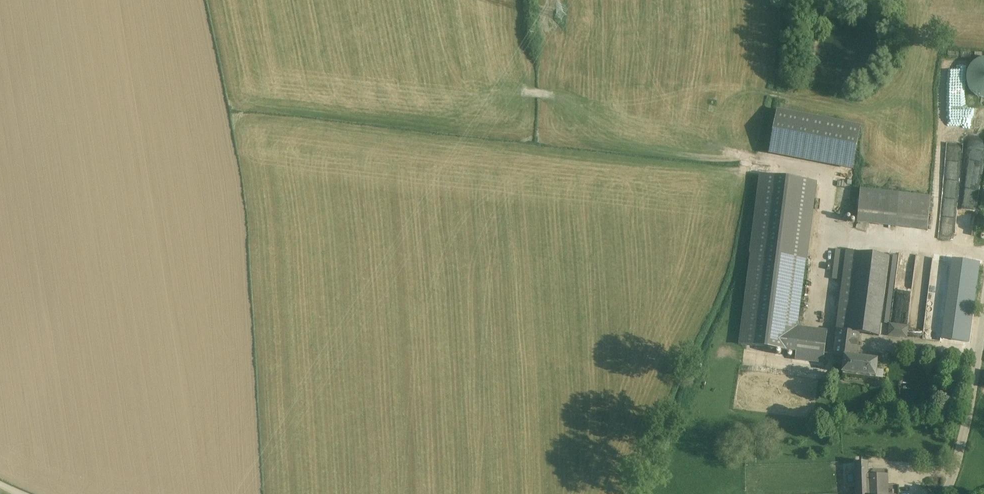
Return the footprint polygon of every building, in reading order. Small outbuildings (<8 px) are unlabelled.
[(983,58),(978,60),(973,64),(970,69),(968,75),(969,81),(972,87),(976,91),(982,94),(983,94),(983,58)] [(861,123),(778,106),(769,151),(852,167),(861,123)] [(813,180),(760,174),(740,345),(796,352),(796,360),(823,363),(827,331),(826,330),(826,331),(796,327),(813,180)] [(898,194),(860,191),(857,224),(894,228),(898,194)] [(931,198),(898,194),(894,228),(927,231),(931,198)] [(890,257),(848,252),(838,331),(861,334),(861,335),(879,337),(890,257)] [(861,334),(838,331),(834,357),(845,358),(845,356),(857,358),(861,335),(861,334)] [(857,358),(845,356),(845,358),(843,374),(877,378),(879,360),(857,358)] [(856,469),(857,493),(868,493),(868,475),(867,469),(856,469)] [(868,475),(868,493),(888,493),(887,475),(868,475)]
